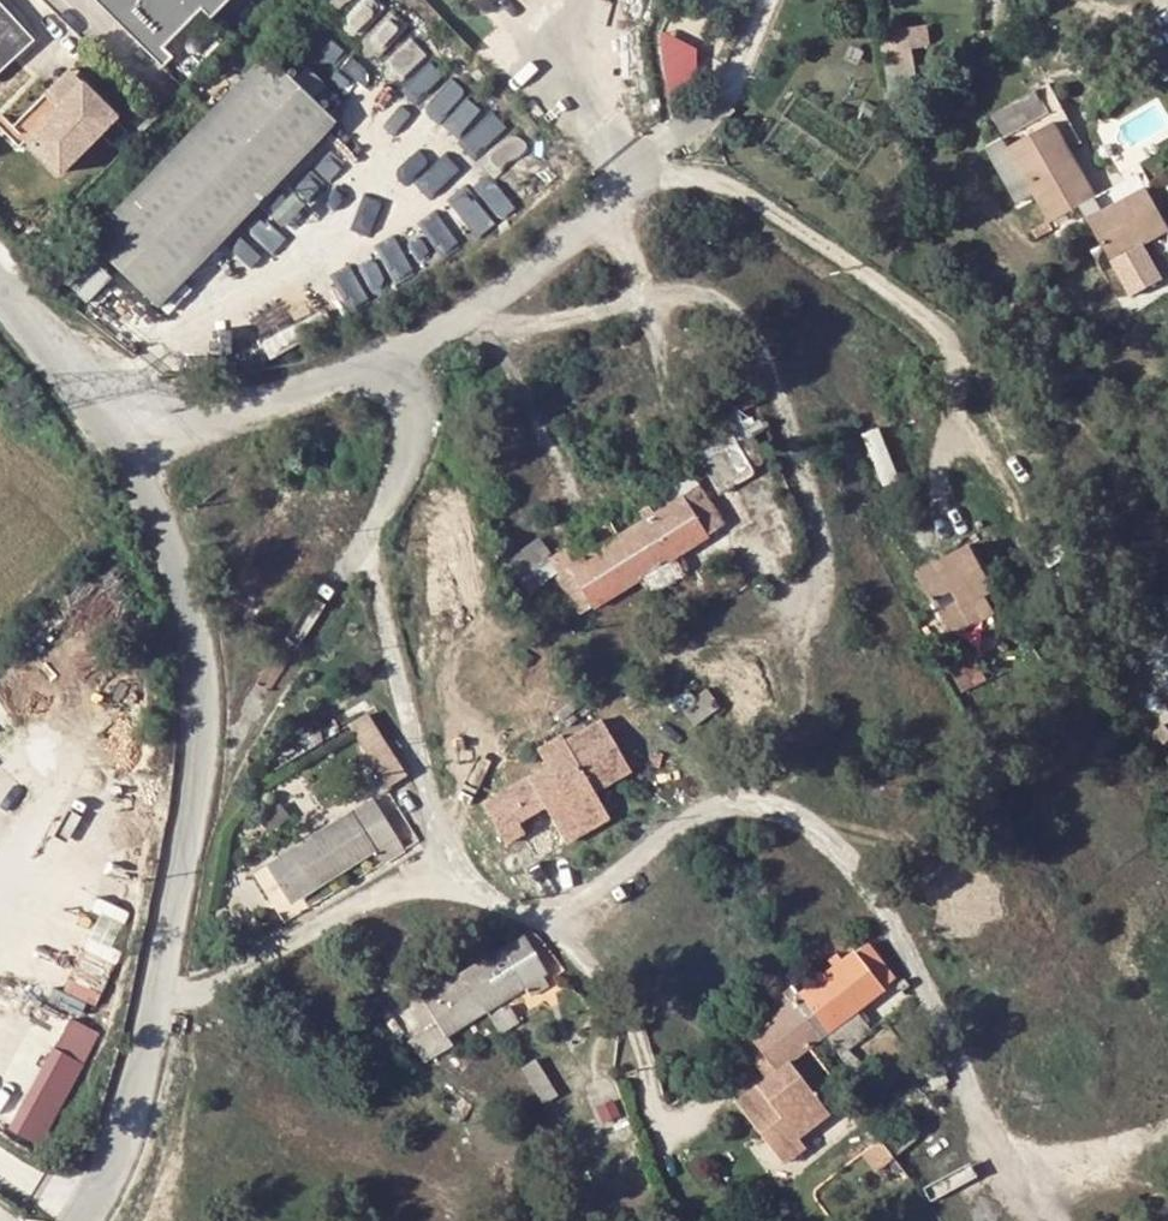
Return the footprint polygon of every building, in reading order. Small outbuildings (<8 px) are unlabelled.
[(35,36),(5,0),(0,0),(0,64),(35,36)] [(167,57),(198,24),(190,15),(204,0),(108,0),(167,57)] [(885,52),(911,47),(909,28),(882,33),(885,52)] [(78,233),(147,299),(325,117),(257,50),(78,233)] [(19,119),(53,152),(110,94),(75,60),(19,119)] [(1043,88),(995,108),(1005,132),(1053,112),(1043,88)] [(1056,122),(1073,150),(1082,144),(1063,108),(1052,114),(1056,122)] [(1110,209),(1102,196),(1073,150),(1056,122),(1052,114),(1026,128),(1030,137),(1010,148),(1006,139),(990,148),(1019,203),(1034,194),(1051,225),(1082,208),(1125,282),(1144,271),(1134,253),(1143,248),(1128,198),(1110,209)] [(1026,128),(1006,139),(1010,148),(1030,137),(1026,128)] [(1128,198),(1143,248),(1167,234),(1167,226),(1147,187),(1128,198)] [(763,462),(747,439),(703,465),(722,493),(755,472),(753,469),(763,462)] [(716,529),(691,492),(673,505),(667,496),(658,502),(663,511),(655,516),(650,506),(640,513),(645,521),(558,577),(581,614),(639,576),(650,594),(684,573),(673,556),(716,529)] [(536,542),(510,558),(531,591),(545,582),(538,570),(549,563),(536,542)] [(997,588),(971,542),(918,573),(944,618),(997,588)] [(975,686),(958,654),(945,659),(963,693),(975,686)] [(408,773),(368,714),(351,725),(384,774),(374,780),(382,794),(392,787),(391,785),(408,773)] [(525,823),(552,807),(560,821),(598,799),(595,794),(632,772),(600,720),(565,743),(561,737),(537,752),(548,771),(551,776),(527,790),(524,785),(490,806),(513,845),(531,834),(525,823)] [(551,776),(548,771),(524,785),(527,790),(551,776)] [(598,799),(560,821),(572,842),(611,820),(598,799)] [(268,864),(293,903),(376,853),(383,864),(404,850),(373,800),(268,864)] [(278,912),(293,903),(268,864),(253,873),(278,912)] [(554,983),(525,936),(409,1008),(423,1031),(410,1040),(423,1064),(454,1046),(447,1035),(530,985),(535,995),(554,983)] [(785,1146),(797,1138),(828,1113),(789,1064),(826,1035),(842,1054),(873,1030),(858,1010),(884,989),(881,986),(894,976),(866,941),(844,959),(838,952),(830,959),(836,966),(803,993),(795,982),(783,992),(791,1002),(741,1042),(769,1077),(774,1083),(762,1094),(757,1087),(735,1104),(761,1136),(771,1128),(785,1146)] [(519,1023),(509,1005),(492,1017),(502,1034),(519,1023)] [(41,1144),(107,1033),(75,1014),(9,1125),(41,1144)] [(542,1102),(559,1092),(538,1059),(522,1068),(542,1102)] [(783,1164),(805,1148),(797,1138),(785,1146),(771,1128),(761,1136),(783,1164)]
